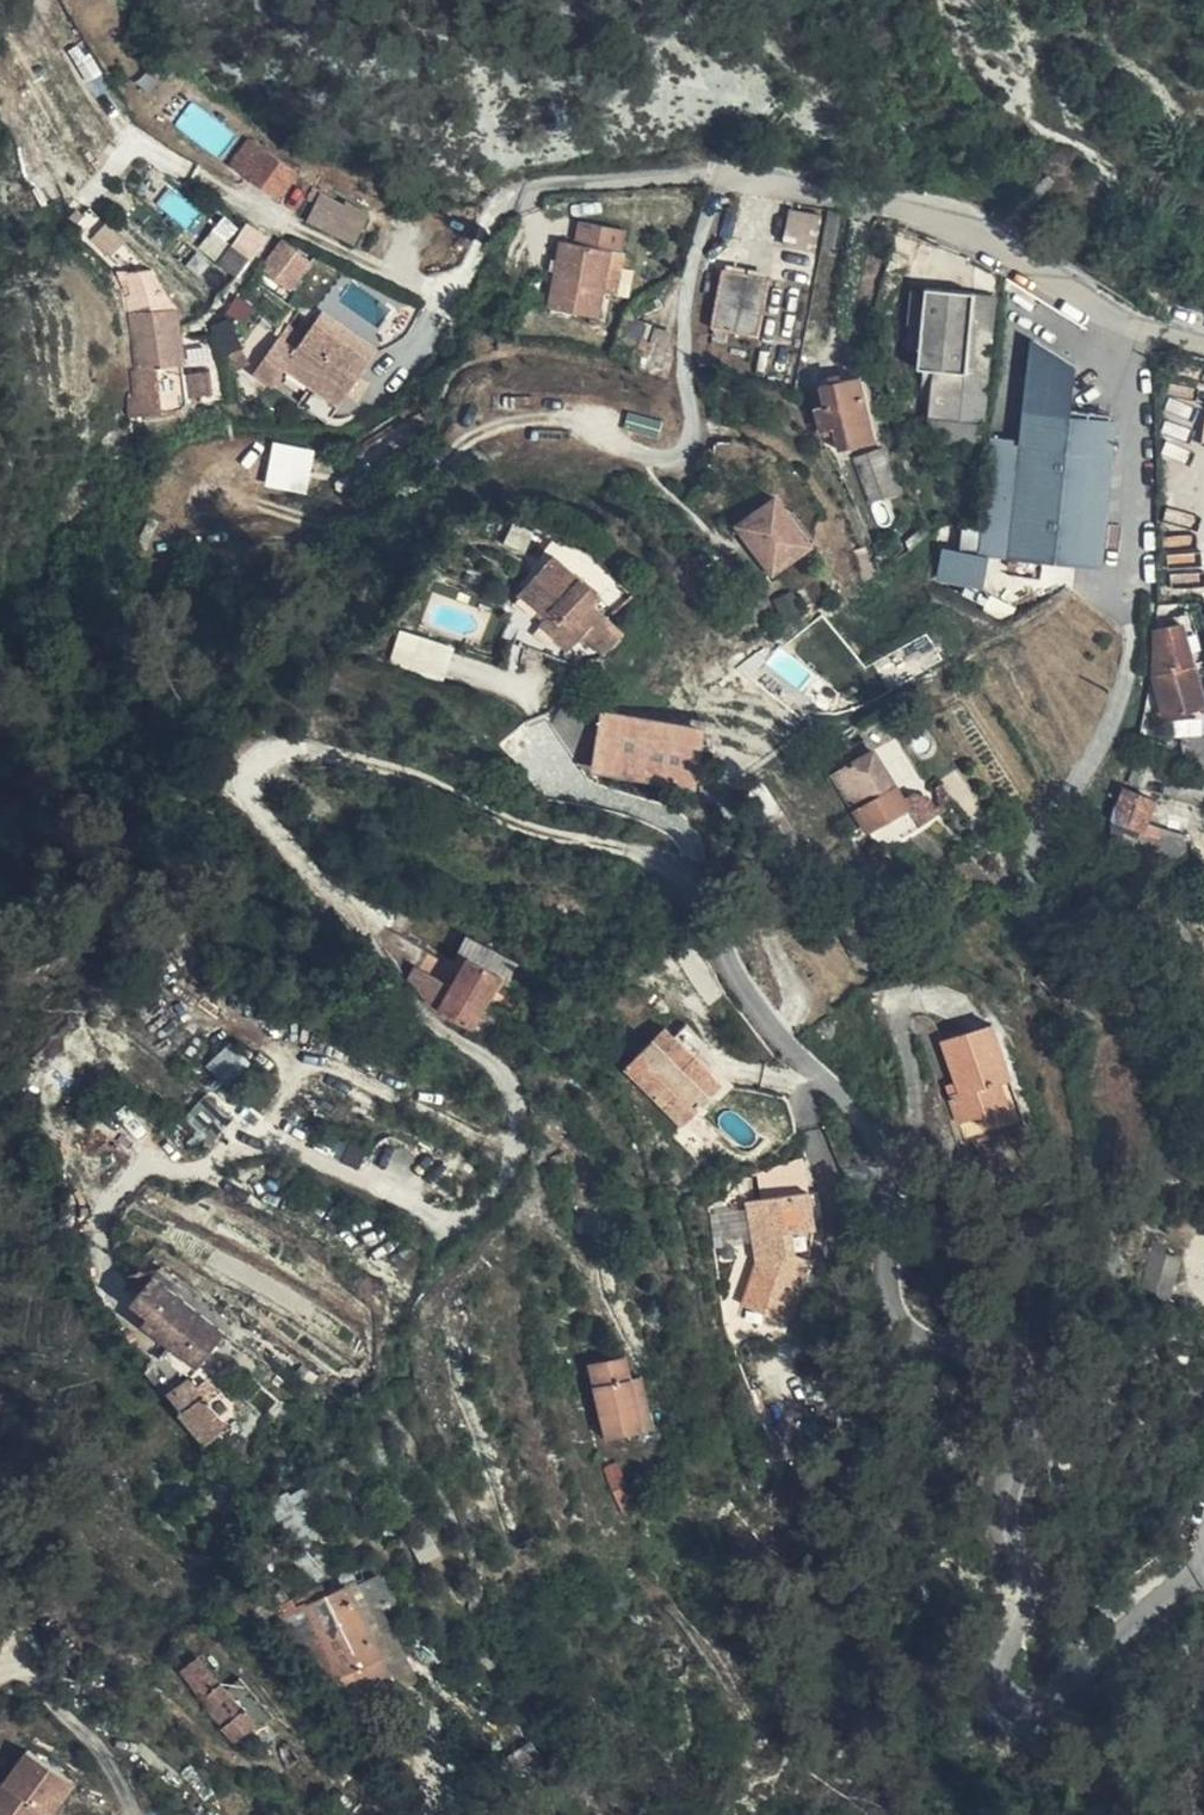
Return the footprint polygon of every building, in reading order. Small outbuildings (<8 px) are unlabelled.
[(248,175),(266,150),(250,139),(233,164),(248,175)] [(295,170),(266,150),(248,175),(247,177),(277,197),(295,170)] [(56,198),(42,175),(24,185),(29,195),(16,202),(24,217),(56,198)] [(309,217),(359,241),(374,210),(324,185),(309,217)] [(816,248),(825,210),(793,203),(785,241),(816,248)] [(83,215),(77,210),(70,219),(77,224),(83,215)] [(828,210),(822,245),(840,249),(845,214),(828,210)] [(562,220),(559,243),(574,246),(577,222),(562,220)] [(248,221),(231,246),(251,259),(268,233),(248,221)] [(574,246),(559,243),(548,309),(598,317),(602,293),(609,252),(619,254),(623,230),(577,222),(574,246)] [(264,270),(297,286),(314,252),(281,235),(264,270)] [(251,259),(231,246),(222,260),(241,272),(251,259)] [(609,252),(602,293),(617,295),(623,254),(619,254),(609,252)] [(766,278),(723,269),(710,329),(755,337),(766,278)] [(931,370),(926,419),(958,422),(962,373),(965,373),(972,294),(923,290),(923,293),(909,292),(905,346),(918,348),(917,369),(931,370)] [(128,312),(173,308),(163,291),(127,296),(128,312)] [(965,373),(988,375),(989,375),(996,296),(972,294),(965,373)] [(131,336),(177,331),(173,308),(128,312),(131,336)] [(322,312),(316,323),(369,360),(377,349),(322,312)] [(627,363),(660,376),(675,338),(652,330),(653,327),(626,316),(609,357),(627,363)] [(369,360),(316,323),(284,366),(338,404),(346,394),(358,376),(369,360)] [(180,353),(177,331),(131,336),(134,371),(156,368),(182,363),(180,353)] [(178,408),(187,399),(183,375),(182,363),(156,368),(159,401),(138,403),(139,415),(178,408)] [(137,393),(138,403),(159,401),(156,368),(134,371),(137,393)] [(183,375),(187,399),(198,398),(194,373),(183,375)] [(958,422),(980,424),(984,424),(988,375),(965,373),(962,373),(958,422)] [(358,376),(346,394),(355,400),(368,382),(358,376)] [(873,439),(856,379),(820,388),(825,406),(815,409),(821,431),(833,429),(838,450),(873,439)] [(1063,409),(1024,405),(1019,442),(1013,496),(1006,548),(1096,558),(1103,503),(1112,431),(1114,415),(1063,409)] [(979,446),(980,424),(958,422),(926,419),(924,440),(979,446)] [(276,436),(267,481),(309,490),(319,445),(276,436)] [(895,492),(880,451),(855,462),(870,502),(895,492)] [(810,543),(774,498),(737,527),(773,572),(810,543)] [(508,546),(521,525),(512,520),(500,542),(508,546)] [(528,528),(521,525),(508,546),(516,551),(528,528)] [(719,560),(708,548),(698,557),(707,570),(719,560)] [(940,555),(937,574),(947,574),(965,576),(979,582),(981,560),(940,555)] [(583,637),(606,620),(590,605),(598,597),(553,557),(519,593),(532,604),(544,616),(551,611),(569,627),(557,640),(569,650),(581,636),(583,637)] [(947,574),(937,574),(937,582),(978,587),(979,582),(965,576),(947,574)] [(1013,597),(1006,593),(987,609),(1001,627),(1009,621),(1023,609),(1013,597)] [(551,611),(544,616),(538,623),(557,640),(569,627),(551,611)] [(621,634),(606,620),(583,637),(603,654),(621,634)] [(391,659),(445,678),(457,643),(403,625),(391,659)] [(1193,667),(1203,664),(1203,648),(1198,628),(1181,629),(1193,667)] [(1203,705),(1193,667),(1181,629),(1155,631),(1153,681),(1165,717),(1203,705)] [(629,770),(688,778),(693,742),(708,745),(711,726),(611,712),(604,765),(629,770)] [(1168,742),(1169,761),(1203,769),(1203,736),(1168,742)] [(693,742),(688,778),(703,780),(708,745),(693,742)] [(918,826),(901,799),(870,751),(831,774),(837,782),(851,807),(866,832),(891,818),(902,834),(918,826)] [(1162,764),(1138,758),(1128,781),(1139,785),(1143,779),(1159,781),(1162,764)] [(1112,827),(1115,828),(1124,832),(1136,836),(1139,829),(1141,830),(1152,802),(1123,790),(1111,818),(1114,820),(1112,827)] [(917,791),(901,799),(918,826),(933,818),(917,791)] [(1124,832),(1115,828),(1111,840),(1119,844),(1124,832)] [(414,971),(408,982),(419,998),(475,1029),(482,1012),(502,977),(467,959),(449,991),(414,971)] [(1055,998),(1063,990),(1046,973),(1038,980),(1055,998)] [(1094,1021),(1087,1014),(1073,1030),(1078,1035),(1094,1021)] [(942,1041),(956,1081),(959,1092),(947,1096),(957,1124),(979,1116),(983,1127),(1011,1115),(998,1080),(1008,1076),(990,1025),(942,1041)] [(720,1085),(662,1030),(624,1069),(680,1124),(720,1085)] [(959,1092),(956,1081),(943,1085),(947,1096),(959,1092)] [(220,1131),(234,1110),(205,1091),(191,1112),(220,1131)] [(769,1177),(756,1164),(748,1172),(761,1186),(769,1177)] [(778,1320),(793,1313),(809,1255),(797,1252),(792,1232),(810,1227),(803,1195),(749,1205),(757,1265),(744,1311),(778,1320)] [(1174,1269),(1152,1268),(1148,1303),(1171,1304),(1174,1269)] [(197,1365),(209,1351),(219,1338),(225,1331),(171,1288),(144,1322),(197,1365)] [(790,1324),(793,1313),(778,1320),(790,1324)] [(219,1338),(209,1351),(218,1359),(228,1346),(219,1338)] [(606,1438),(641,1428),(628,1379),(622,1357),(587,1366),(606,1438)] [(628,1379),(641,1428),(652,1425),(639,1376),(628,1379)] [(232,1421),(232,1400),(215,1414),(207,1403),(188,1380),(170,1395),(184,1414),(182,1416),(204,1443),(232,1421)] [(215,1414),(232,1400),(218,1394),(207,1403),(215,1414)] [(277,1496),(287,1517),(300,1511),(317,1503),(309,1486),(289,1496),(286,1491),(277,1496)] [(300,1511),(287,1517),(327,1595),(345,1586),(319,1538),(311,1524),(307,1525),(300,1511)] [(425,1532),(408,1541),(420,1566),(438,1557),(425,1532)] [(375,1576),(347,1589),(361,1620),(394,1603),(375,1576)] [(345,1586),(327,1595),(304,1607),(319,1638),(337,1678),(350,1703),(391,1684),(361,1620),(347,1589),(345,1586)] [(319,1638),(304,1607),(278,1620),(293,1650),(298,1648),(319,1638)] [(319,1638),(298,1648),(319,1687),(325,1684),(337,1678),(319,1638)] [(252,1737),(267,1725),(271,1721),(239,1679),(225,1690),(201,1658),(183,1672),(209,1704),(205,1708),(237,1748),(252,1737)] [(337,1678),(325,1684),(339,1709),(350,1703),(337,1678)] [(275,1735),(267,1725),(252,1737),(259,1748),(275,1735)] [(24,1750),(0,1789),(0,1814),(43,1814),(46,1810),(52,1813),(71,1781),(24,1750)]
